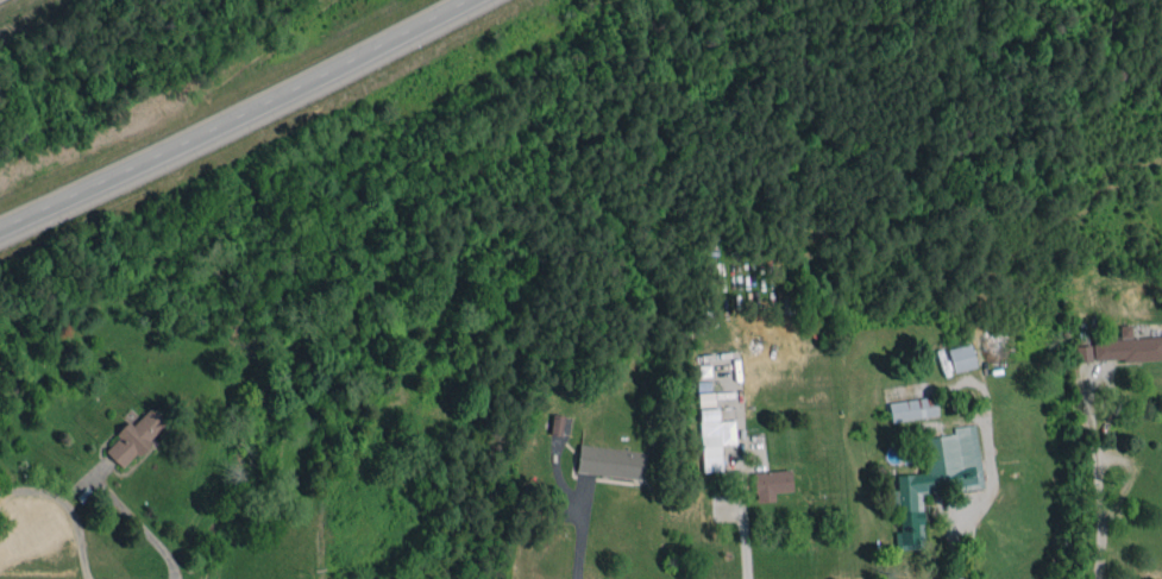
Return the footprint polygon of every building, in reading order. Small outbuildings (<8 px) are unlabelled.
[(1132,337),(1131,324),(1119,324),(1120,339),(1093,340),(1094,361),(1161,357),(1161,336),(1132,337)] [(948,348),(952,372),(976,367),(971,343),(948,348)] [(1093,360),(1091,344),(1075,346),(1077,362),(1093,360)] [(891,423),(937,414),(934,395),(887,403),(891,423)] [(129,424),(103,448),(122,468),(150,442),(147,439),(165,423),(150,407),(130,425),(129,424)] [(718,408),(699,409),(702,471),(721,470),(718,408)] [(562,434),(563,415),(552,414),(550,433),(562,434)] [(983,488),(977,424),(953,426),(954,434),(922,437),(925,472),(896,475),(898,489),(891,490),(892,506),(898,505),(901,531),(894,532),(895,547),(925,544),(920,494),(983,488)] [(647,452),(579,444),(575,471),(643,480),(647,452)] [(790,469),(767,471),(764,448),(749,449),(756,502),(774,500),(773,492),(792,490),(790,469)]
